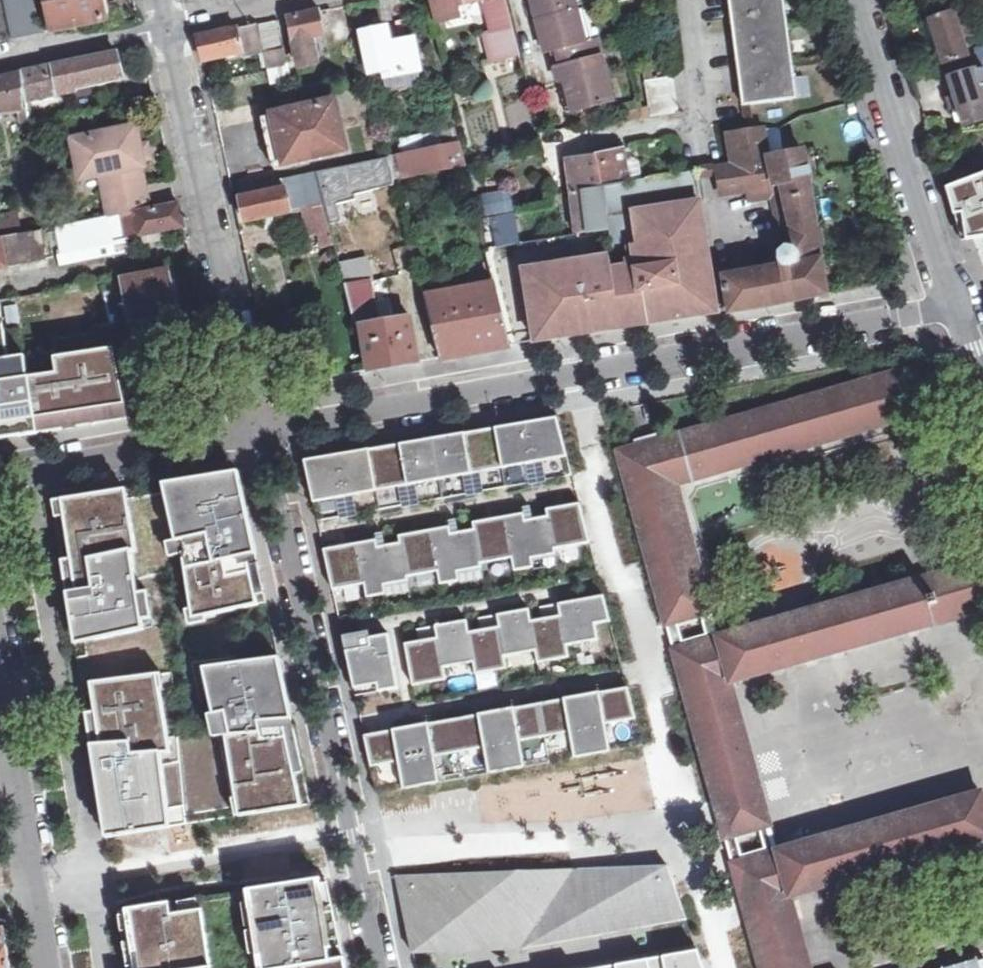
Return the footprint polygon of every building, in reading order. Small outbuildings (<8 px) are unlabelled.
[(13,39),(13,38),(4,0),(0,0),(0,42),(13,39)] [(13,38),(38,34),(34,30),(27,0),(4,0),(13,38)] [(54,31),(105,20),(100,0),(48,0),(54,31)] [(433,10),(475,0),(431,0),(433,10)] [(491,31),(485,33),(492,62),(519,56),(506,0),(484,0),(491,31)] [(536,15),(575,6),(574,0),(533,0),(536,15)] [(744,104),(793,98),(791,81),(795,81),(793,63),(789,64),(786,44),(790,44),(788,26),(784,27),(781,7),(785,6),(785,0),(730,0),(744,104)] [(945,63),(969,55),(964,40),(971,38),(968,28),(961,30),(957,20),(982,16),(982,6),(955,10),(956,12),(931,20),(940,47),(945,63)] [(334,18),(332,9),(322,11),(324,20),(334,18)] [(584,42),(589,41),(582,9),(577,10),(584,42)] [(598,39),(589,41),(584,42),(577,10),(538,20),(545,52),(550,51),(557,50),(561,65),(602,55),(598,39)] [(289,19),(294,40),(300,65),(316,62),(310,35),(327,32),(324,20),(322,11),(289,18),(289,19)] [(383,28),(361,32),(370,74),(382,71),(387,94),(423,86),(410,19),(396,21),(400,42),(387,45),(383,28)] [(940,47),(931,20),(926,22),(934,48),(940,47)] [(204,59),(243,50),(244,55),(265,52),(264,46),(259,24),(239,29),(199,37),(197,37),(202,60),(203,60),(204,59)] [(561,65),(557,50),(550,51),(554,66),(561,65)] [(265,55),(272,84),(289,80),(282,51),(265,55)] [(124,53),(117,55),(69,64),(21,73),(25,91),(24,91),(26,100),(75,90),(73,84),(123,75),(120,63),(126,62),(124,53)] [(613,100),(602,55),(561,65),(554,66),(558,83),(565,81),(571,109),(613,100)] [(955,95),(948,98),(952,110),(959,108),(965,126),(982,121),(982,69),(981,69),(969,71),(950,78),(955,95)] [(17,108),(20,122),(29,120),(26,108),(25,108),(21,92),(24,91),(25,91),(21,73),(0,78),(0,112),(17,108)] [(646,81),(652,117),(679,112),(673,77),(646,81)] [(565,111),(571,109),(565,81),(558,83),(565,111)] [(145,84),(132,87),(134,97),(147,94),(145,84)] [(262,118),(273,166),(346,150),(335,101),(262,118)] [(102,172),(142,165),(143,165),(135,125),(71,137),(78,177),(102,172)] [(790,224),(795,249),(796,255),(796,257),(797,259),(794,259),(794,260),(790,260),(787,261),(784,261),(780,262),(781,265),(748,270),(723,275),(729,310),(828,293),(825,279),(826,279),(810,182),(804,149),(768,156),(763,129),(728,135),(733,165),(717,168),(719,179),(722,196),(747,192),(748,200),(754,199),(773,196),(778,226),(785,224),(790,224)] [(463,164),(458,142),(402,154),(407,173),(424,170),(424,172),(463,164)] [(594,154),(600,187),(628,182),(628,179),(625,159),(623,149),(594,154)] [(407,173),(402,154),(389,157),(395,186),(409,183),(407,173)] [(565,158),(570,192),(600,187),(594,154),(565,158)] [(625,159),(628,179),(640,177),(637,157),(625,159)] [(142,165),(102,172),(106,189),(101,190),(105,216),(150,208),(142,165)] [(369,283),(344,169),(319,174),(351,318),(375,313),(372,298),(369,284),(369,283)] [(309,205),(303,176),(271,182),(261,184),(264,194),(241,199),(246,221),(269,216),(291,212),(291,209),(309,205)] [(951,194),(959,223),(967,222),(970,248),(982,246),(982,182),(951,194)] [(261,184),(239,188),(241,199),(264,194),(261,184)] [(600,187),(570,192),(577,233),(606,229),(605,217),(600,187)] [(544,190),(532,192),(535,206),(547,204),(544,190)] [(626,271),(634,325),(719,311),(701,202),(605,217),(606,229),(609,248),(622,246),(626,271)] [(180,203),(111,218),(116,240),(144,234),(146,243),(163,239),(161,232),(185,227),(180,203)] [(0,216),(0,230),(1,234),(21,230),(17,213),(0,216)] [(500,216),(489,218),(490,225),(516,220),(514,213),(500,216)] [(119,253),(111,218),(58,229),(63,251),(79,248),(81,261),(119,253)] [(490,225),(495,249),(521,244),(516,220),(490,225)] [(0,237),(0,266),(50,257),(47,241),(52,240),(50,228),(0,237)] [(129,238),(116,240),(119,253),(131,250),(129,238)] [(783,248),(781,250),(779,254),(778,257),(779,261),(780,262),(784,261),(787,261),(790,260),(794,260),(794,259),(797,259),(796,257),(796,255),(795,249),(794,248),(790,247),(787,247),(783,248)] [(81,261),(79,248),(63,251),(66,264),(81,261)] [(530,280),(526,280),(536,341),(615,328),(607,275),(604,259),(545,268),(546,277),(530,280)] [(546,277),(545,268),(528,271),(530,280),(546,277)] [(123,279),(123,276),(101,280),(124,393),(165,385),(153,327),(179,321),(168,270),(123,279)] [(607,275),(615,328),(634,325),(626,271),(607,275)] [(397,276),(369,283),(369,284),(372,298),(401,292),(397,276)] [(130,419),(124,393),(101,280),(0,300),(0,439),(130,419)] [(426,296),(437,358),(441,358),(509,345),(498,285),(479,288),(480,291),(445,297),(444,293),(426,296)] [(362,326),(372,371),(420,360),(407,298),(398,300),(401,313),(392,315),(393,320),(377,323),(375,313),(351,318),(353,328),(362,326)] [(618,451),(667,623),(710,611),(674,484),(930,412),(918,367),(618,451)] [(567,474),(557,413),(306,457),(316,518),(567,474)] [(239,471),(223,474),(226,492),(242,489),(239,471)] [(223,474),(164,486),(175,541),(178,540),(181,555),(192,609),(194,618),(206,615),(258,605),(246,547),(254,545),(242,489),(226,492),(223,474)] [(127,489),(117,491),(120,509),(130,508),(127,489)] [(117,491),(62,500),(77,592),(69,594),(75,631),(93,628),(95,639),(147,631),(145,621),(140,593),(134,552),(137,552),(130,508),(120,509),(117,491)] [(77,592),(62,500),(54,502),(69,594),(77,592)] [(376,536),(324,546),(332,586),(364,581),(366,594),(386,590),(384,582),(409,578),(408,574),(437,569),(439,582),(459,578),(457,570),(482,565),(481,561),(511,556),(513,569),(532,566),(531,557),(555,553),(554,549),(588,543),(581,502),(546,508),(547,515),(525,519),(524,511),(473,520),(474,527),(451,531),(450,524),(399,533),(400,540),(377,543),(376,536)] [(181,555),(178,540),(175,541),(166,543),(169,557),(181,555)] [(246,547),(258,605),(266,603),(254,545),(246,547)] [(673,649),(726,837),(770,824),(730,681),(982,610),(982,562),(673,649)] [(436,623),(405,626),(409,667),(444,664),(443,649),(476,645),(477,657),(506,654),(505,645),(516,643),(518,656),(548,653),(547,646),(568,644),(567,637),(609,633),(604,582),(557,586),(559,601),(535,603),(534,592),(497,596),(499,614),(475,616),(473,605),(434,609),(436,623)] [(148,591),(140,593),(145,621),(153,620),(148,591)] [(194,618),(192,609),(186,610),(189,625),(208,622),(206,615),(194,618)] [(373,616),(344,619),(351,691),(377,689),(376,677),(399,674),(394,623),(374,625),(373,616)] [(93,628),(75,631),(77,642),(95,639),(93,628)] [(289,706),(279,656),(204,670),(212,713),(225,711),(229,733),(225,734),(237,799),(250,797),(253,815),(311,804),(305,772),(294,774),(282,707),(289,706)] [(163,673),(140,676),(142,689),(161,687),(165,686),(163,673)] [(142,689),(140,676),(83,684),(87,713),(96,711),(101,745),(93,746),(105,824),(120,821),(122,834),(158,829),(155,813),(170,811),(161,751),(170,750),(161,687),(142,689)] [(633,697),(368,742),(378,797),(643,752),(633,697)] [(305,772),(289,706),(282,707),(294,774),(305,772)] [(96,711),(87,713),(93,746),(101,745),(96,711)] [(229,733),(225,711),(212,713),(208,714),(212,736),(225,734),(229,733)] [(731,863),(761,967),(809,967),(788,895),(982,841),(982,798),(982,793),(731,863)] [(253,815),(250,797),(237,799),(233,799),(237,816),(253,815)] [(155,813),(158,829),(172,827),(170,811),(155,813)] [(120,821),(105,824),(107,836),(122,834),(120,821)] [(741,839),(744,856),(774,851),(771,834),(741,839)] [(264,967),(346,967),(328,875),(249,886),(264,967)] [(514,877),(391,889),(413,965),(535,958),(687,935),(663,878),(514,877)] [(129,967),(215,967),(203,891),(118,906),(129,967)] [(610,967),(706,967),(702,953),(610,967)]
